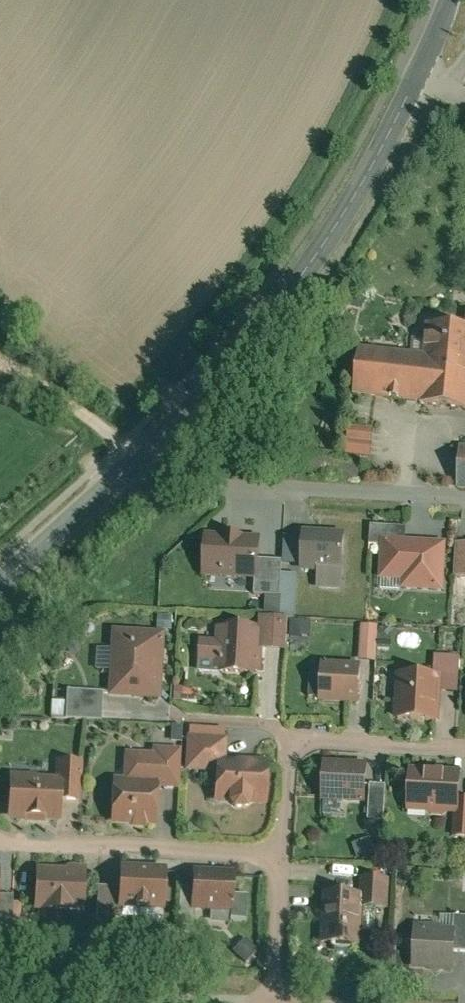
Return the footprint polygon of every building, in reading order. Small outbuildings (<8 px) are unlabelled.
[(464,404),(464,316),(428,312),(425,347),(360,341),(356,391),(425,397),(425,400),(464,404)] [(347,422),(344,449),(369,452),(372,425),(347,422)] [(457,484),(464,484),(464,458),(459,457),(457,484)] [(381,537),(404,538),(405,524),(371,522),(370,539),(381,540),(381,537)] [(303,530),(302,566),(343,567),(344,531),(303,530)] [(205,531),(203,570),(254,573),(255,555),(257,534),(205,531)] [(285,566),(301,566),(301,535),(285,535),(285,566)] [(404,538),(381,537),(381,540),(379,574),(401,576),(400,585),(443,587),(446,540),(404,538)] [(464,569),(464,539),(457,538),(456,569),(464,569)] [(281,557),(255,555),(254,573),(253,590),(279,591),(280,570),(281,557)] [(297,570),(280,570),(279,591),(278,612),(295,613),(297,570)] [(212,638),(198,637),(197,655),(212,656),(211,669),(257,671),(258,645),(282,646),(283,616),(254,615),(254,626),(213,624),(212,638)] [(290,644),(311,644),(312,619),(291,618),(290,644)] [(378,623),(362,622),(360,656),(376,657),(378,623)] [(165,630),(112,627),(108,690),(161,693),(165,630)] [(379,646),(392,646),(393,628),(380,627),(379,646)] [(362,659),(322,656),(320,695),(359,698),(362,659)] [(436,681),(436,699),(452,699),(454,663),(428,661),(427,681),(436,681)] [(311,673),(311,696),(320,696),(320,673),(311,673)] [(427,681),(391,679),(388,726),(434,729),(436,699),(436,681),(427,681)] [(198,689),(181,691),(182,701),(199,698),(198,689)] [(102,692),(66,690),(65,716),(100,718),(102,692)] [(227,735),(190,733),(188,767),(214,768),(212,799),(263,802),(264,761),(226,760),(227,735)] [(149,753),(125,752),(123,783),(112,782),(110,819),(153,821),(155,783),(177,784),(179,747),(149,746),(149,753)] [(355,752),(314,750),(312,788),(353,790),(355,752)] [(54,774),(8,771),(5,815),(58,818),(60,796),(80,797),(83,755),(56,753),(54,774)] [(379,773),(362,772),(360,809),(377,810),(379,773)] [(454,776),(403,773),(401,818),(449,820),(452,821),(453,805),(454,776)] [(453,805),(452,821),(449,820),(448,842),(464,843),(464,806),(453,805)] [(231,865),(196,864),(195,887),(194,903),(230,904),(231,865)] [(163,867),(121,866),(120,887),(120,903),(161,905),(163,867)] [(84,869),(38,867),(37,905),(83,906),(84,869)] [(366,884),(320,883),(319,938),(360,939),(361,897),(390,898),(390,869),(367,868),(366,884)] [(120,903),(120,887),(96,887),(96,913),(120,913),(120,903)] [(194,903),(195,887),(181,887),(180,916),(194,916),(194,903)] [(0,893),(0,928),(16,929),(18,894),(0,893)] [(450,956),(464,957),(464,921),(448,920),(447,932),(451,932),(450,956)] [(447,932),(409,930),(406,975),(448,978),(450,956),(451,932),(447,932)]
